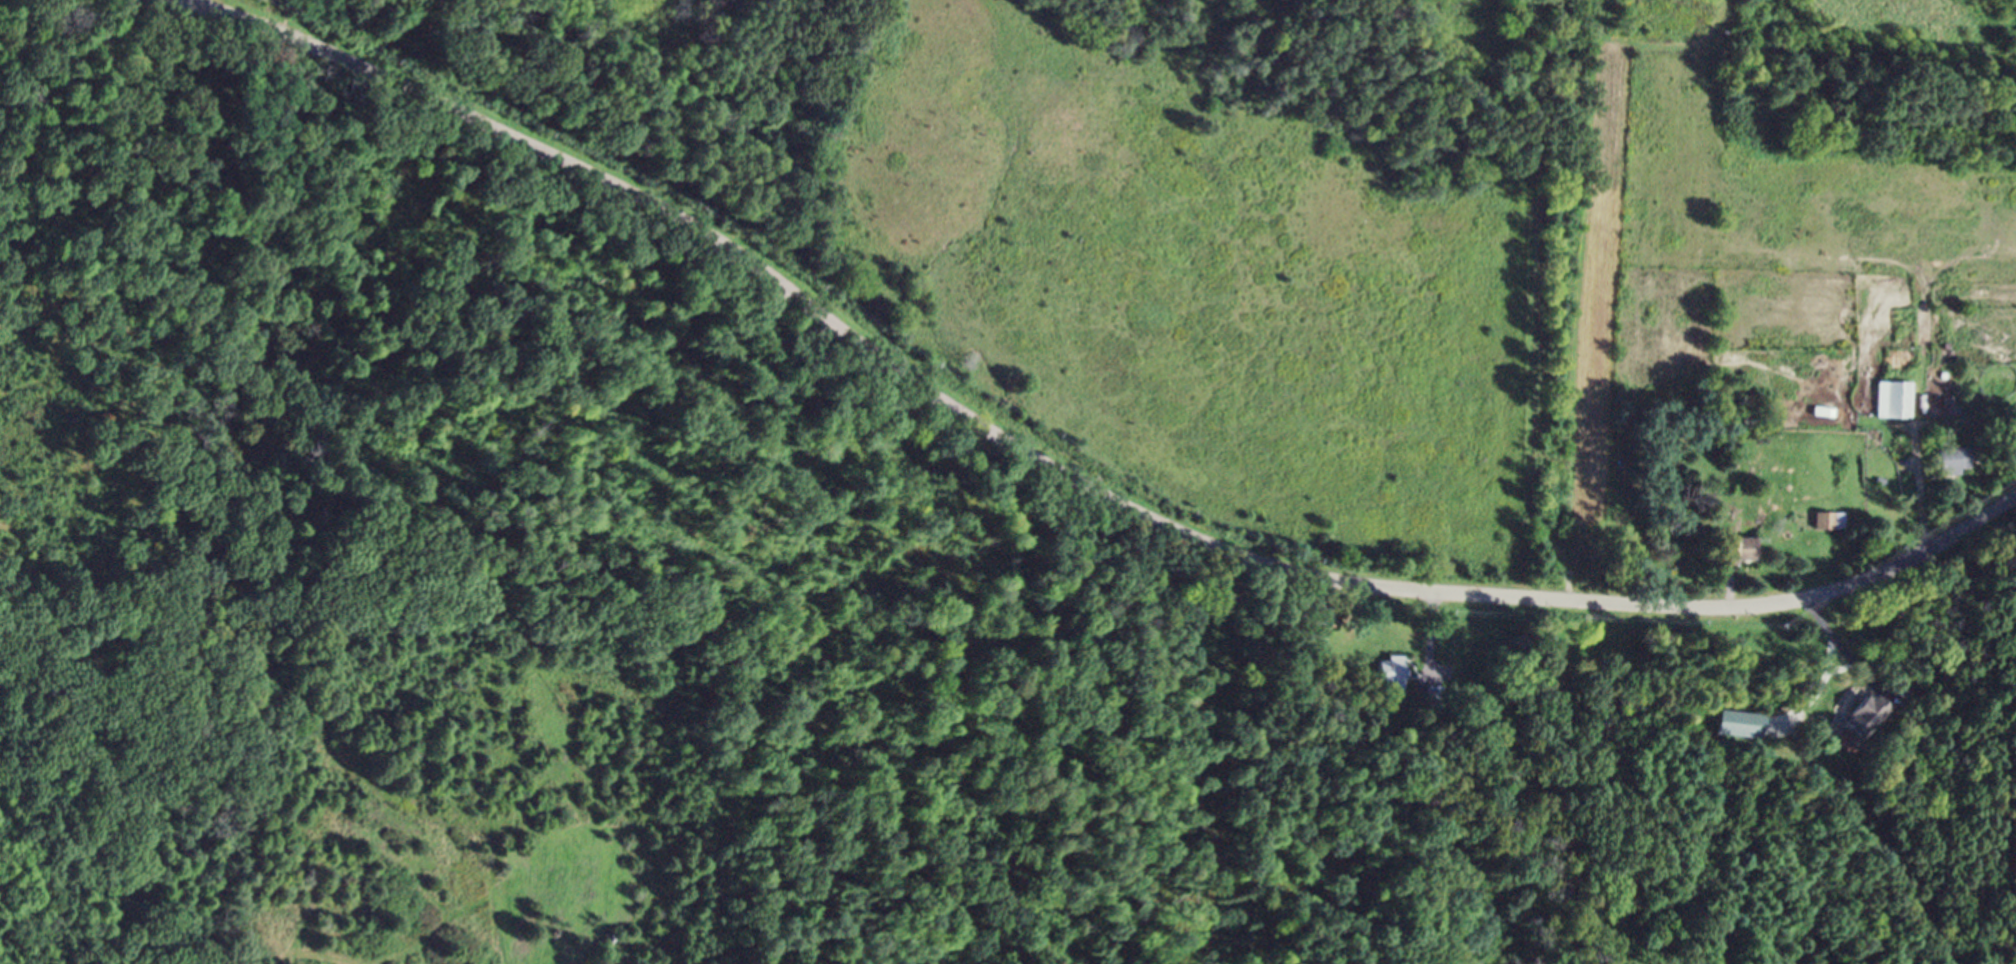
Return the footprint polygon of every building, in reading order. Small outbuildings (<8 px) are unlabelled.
[(1878,386),(1878,422),(1912,422),(1912,386),(1878,386)] [(1939,453),(1939,477),(1969,477),(1969,453),(1939,453)] [(1844,517),(1815,517),(1815,534),(1844,534),(1844,517)] [(1738,570),(1738,566),(1755,566),(1755,542),(1722,542),(1722,570),(1738,570)] [(1377,689),(1390,689),(1390,699),(1403,699),(1403,660),(1387,660),(1387,665),(1377,665),(1377,689)] [(1839,728),(1862,749),(1892,716),(1869,695),(1839,728)] [(1718,738),(1762,744),(1764,720),(1720,714),(1718,738)]
